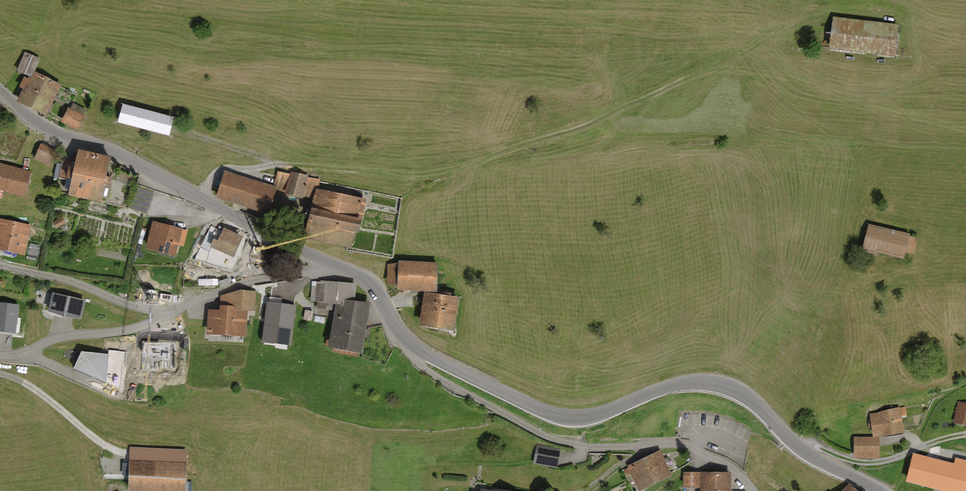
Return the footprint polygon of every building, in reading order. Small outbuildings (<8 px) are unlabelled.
[(897,26),(828,18),(824,49),(894,57),(897,26)] [(39,59),(26,53),(18,71),(30,76),(18,103),(48,116),(61,85),(33,73),(39,59)] [(175,116),(122,104),(118,122),(170,135),(175,116)] [(85,116),(69,109),(62,123),(78,130),(85,116)] [(57,151),(41,144),(34,160),(50,167),(57,151)] [(112,158),(78,151),(68,196),(102,204),(112,158)] [(25,197),(31,173),(0,165),(0,191),(25,197)] [(269,186),(225,172),(218,197),(262,211),(269,186)] [(278,172),(268,208),(305,218),(315,182),(278,172)] [(362,196),(363,188),(318,178),(316,186),(362,196)] [(131,205),(147,211),(155,189),(138,183),(131,205)] [(364,199),(315,190),(306,242),(355,250),(364,199)] [(0,218),(0,240),(4,240),(2,252),(33,256),(37,223),(0,218)] [(183,229),(152,222),(146,249),(177,256),(183,229)] [(867,223),(860,249),(903,260),(905,253),(915,255),(919,236),(867,223)] [(218,229),(209,248),(232,258),(240,239),(218,229)] [(438,289),(439,263),(400,261),(399,287),(438,289)] [(356,285),(311,281),(311,301),(317,309),(334,311),(327,348),(362,355),(370,305),(355,302),(356,285)] [(207,336),(245,337),(246,314),(255,314),(256,292),(243,291),(220,296),(220,312),(208,311),(207,336)] [(54,294),(49,312),(80,320),(85,302),(54,294)] [(459,299),(425,294),(420,326),(454,332),(459,299)] [(296,305),(267,301),(262,342),(291,346),(296,305)] [(0,303),(0,332),(20,334),(22,304),(0,303)] [(305,317),(312,318),(313,309),(306,308),(305,317)] [(175,343),(143,343),(143,370),(175,371),(175,343)] [(108,355),(81,353),(74,370),(108,384),(108,355)] [(953,422),(965,426),(965,404),(959,402),(953,422)] [(905,434),(900,408),(868,415),(873,438),(855,438),(855,459),(880,458),(880,439),(905,434)] [(728,443),(727,434),(711,435),(711,444),(728,443)] [(556,449),(534,443),(529,463),(550,469),(556,449)] [(132,448),(130,490),(184,490),(186,451),(132,448)] [(668,476),(658,451),(627,464),(636,488),(668,476)] [(914,454),(907,483),(937,490),(965,490),(965,473),(964,472),(965,465),(914,454)] [(733,473),(680,471),(680,486),(701,486),(701,490),(750,490),(750,487),(732,486),(733,473)] [(848,483),(840,490),(856,490),(848,483)]
